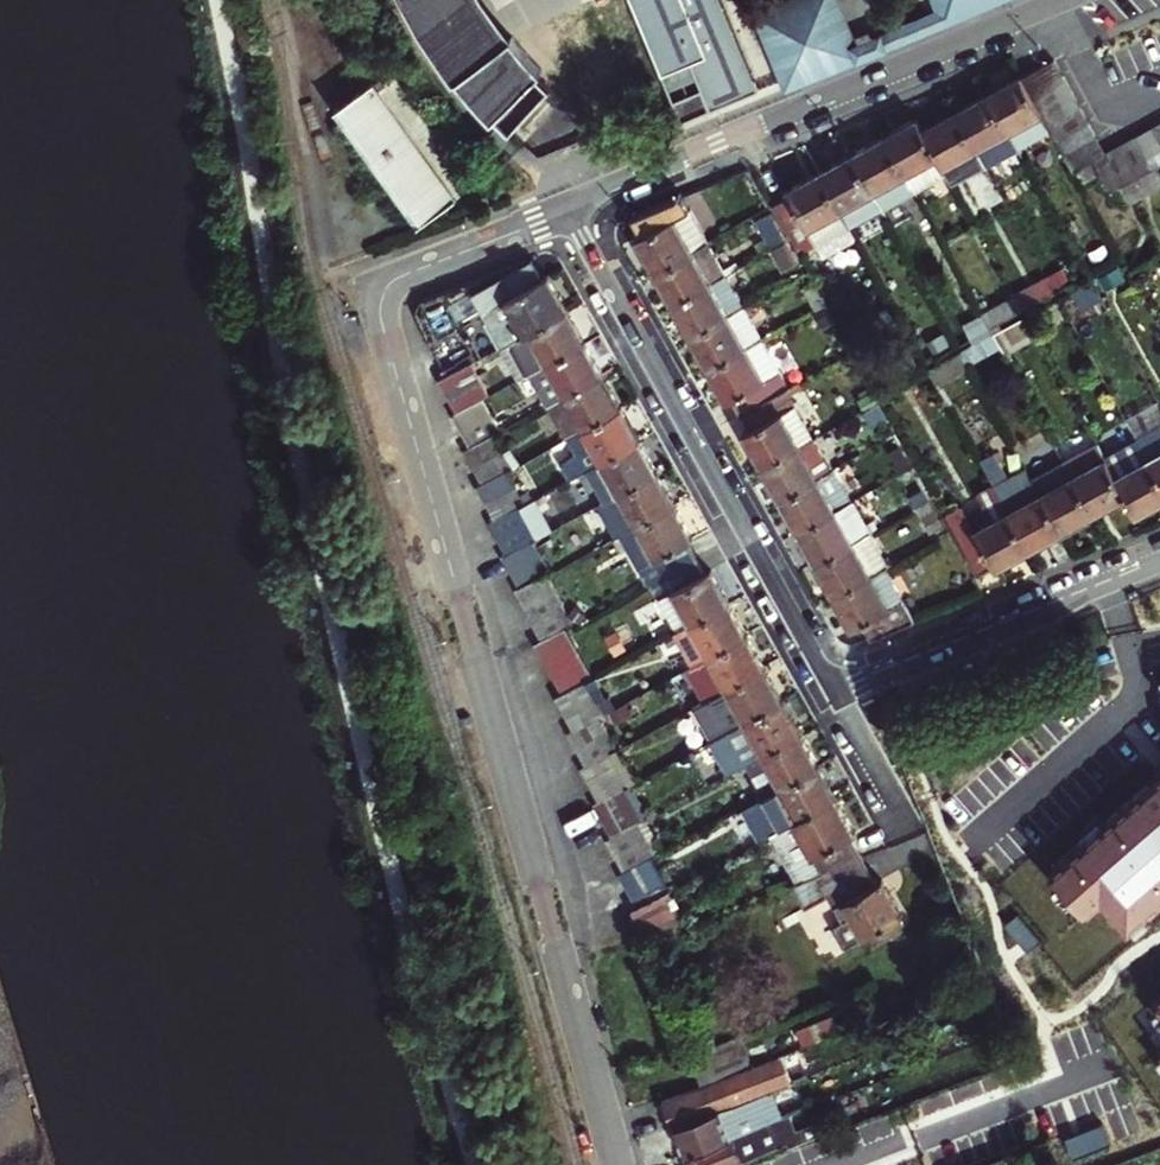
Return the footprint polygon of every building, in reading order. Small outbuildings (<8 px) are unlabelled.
[(545,86),(535,76),(541,69),(511,36),(508,39),(503,34),(483,7),(479,0),(397,0),(411,26),(429,54),(450,81),(454,79),(491,118),(493,116),(507,130),(545,86)] [(709,0),(622,0),(664,107),(670,122),(746,92),(709,0)] [(927,9),(843,44),(825,0),(782,0),(746,15),(774,90),(995,0),(923,0),(927,9)] [(1034,94),(1065,78),(1057,62),(1025,79),(1034,94)] [(347,100),(336,108),(424,224),(477,185),(391,68),(363,88),(347,100)] [(1074,93),(1065,78),(1034,94),(1042,110),(1074,93)] [(1050,125),(1042,110),(1034,94),(1025,79),(992,97),(1014,138),(1024,156),(1024,157),(1058,138),(1050,125)] [(1050,125),(1082,109),(1074,93),(1042,110),(1050,125)] [(983,154),(992,172),(1024,156),(1014,138),(992,97),(960,113),(983,154)] [(1059,141),(1091,124),(1082,109),(1050,125),(1058,138),(1059,141)] [(983,154),(960,113),(926,132),(940,156),(948,172),(958,190),(992,172),(983,154)] [(920,120),(886,137),(915,189),(931,181),(948,172),(940,156),(926,132),(920,120)] [(1066,155),(1099,138),(1091,124),(1059,141),(1066,155)] [(1154,128),(1138,136),(1155,167),(1157,166),(1159,164),(1159,138),(1154,128)] [(1138,136),(1124,144),(1140,175),(1155,167),(1138,136)] [(886,137),(854,154),(883,207),(915,189),(886,137)] [(1107,153),(1099,138),(1066,155),(1075,170),(1094,160),(1107,153)] [(1107,153),(1124,183),(1140,175),(1124,144),(1107,153)] [(1111,191),(1124,183),(1107,153),(1094,160),(1111,191)] [(883,207),(854,154),(821,172),(850,224),(883,207)] [(1124,183),(1135,202),(1159,188),(1159,172),(1159,171),(1157,166),(1155,167),(1140,175),(1124,183)] [(850,224),(821,172),(788,189),(791,194),(772,204),(799,251),(850,224)] [(637,233),(657,268),(694,248),(710,240),(693,207),(690,209),(682,195),(633,215),(641,231),(637,233)] [(784,238),(769,211),(755,219),(770,247),(784,238)] [(784,238),(770,247),(781,268),(796,260),(784,238)] [(727,270),(710,240),(657,268),(674,299),(727,270)] [(511,343),(573,310),(554,275),(549,277),(540,260),(478,294),(506,346),(511,343)] [(693,333),(745,304),(727,270),(711,279),(674,299),(693,333)] [(1024,311),(1058,292),(1047,273),(1013,292),(1024,311)] [(813,277),(800,285),(813,308),(826,301),(813,277)] [(1024,311),(1013,292),(981,309),(983,312),(992,328),(1024,311)] [(711,365),(748,344),(763,336),(745,304),(693,333),(711,365)] [(826,306),(815,312),(819,320),(831,314),(826,306)] [(532,373),(591,342),(573,310),(511,343),(528,375),(532,373)] [(971,340),(992,328),(983,312),(962,324),(971,340)] [(432,366),(468,346),(460,330),(425,348),(432,366)] [(789,383),(763,336),(748,344),(711,365),(727,395),(733,392),(742,409),(786,384),(789,383)] [(607,372),(591,342),(532,373),(549,404),(607,372)] [(990,353),(985,342),(964,354),(969,364),(990,353)] [(438,382),(471,365),(477,362),(468,346),(432,366),(438,382)] [(445,400),(480,381),(471,365),(438,382),(445,400)] [(568,438),(626,406),(607,372),(549,404),(568,438)] [(451,417),(484,399),(488,397),(480,381),(445,400),(451,417)] [(786,384),(742,409),(748,422),(743,424),(763,461),(813,433),(786,384)] [(854,394),(861,406),(873,400),(866,388),(854,394)] [(458,434),(493,416),(484,399),(451,417),(458,434)] [(873,400),(860,407),(870,423),(882,416),(873,400)] [(644,439),(626,406),(568,438),(585,471),(604,461),(644,439)] [(463,450),(496,432),(500,430),(493,416),(458,434),(463,450)] [(1137,436),(1147,455),(1159,478),(1159,425),(1137,436)] [(470,469),(505,451),(496,432),(463,450),(470,469)] [(892,432),(879,439),(890,460),(904,453),(892,432)] [(781,494),(831,466),(813,433),(763,461),(781,494)] [(621,492),(661,470),(644,439),(604,461),(621,492)] [(1125,496),(1113,473),(1097,444),(1065,461),(1094,512),(1125,496)] [(479,487),(510,470),(514,467),(505,451),(470,469),(477,488),(479,487)] [(1147,455),(1113,473),(1125,496),(1135,513),(1159,500),(1159,478),(1147,455)] [(621,492),(604,461),(585,471),(602,502),(621,492)] [(1094,512),(1065,461),(1032,479),(1038,491),(1060,530),(1094,512)] [(851,497),(834,464),(831,466),(781,494),(799,526),(838,505),(851,497)] [(487,504),(519,488),(510,470),(479,487),(487,504)] [(679,502),(661,470),(621,492),(638,525),(679,502)] [(900,489),(909,505),(920,498),(912,482),(900,489)] [(1028,548),(1007,509),(994,485),(979,493),(992,516),(973,526),(960,503),(944,511),(977,571),(994,563),(995,565),(1028,548)] [(495,520),(523,504),(526,502),(519,488),(487,504),(495,520)] [(1060,530),(1038,491),(1007,509),(1028,548),(1060,530)] [(920,498),(909,505),(923,531),(942,521),(927,495),(920,498)] [(851,497),(838,505),(799,526),(816,556),(854,535),(870,526),(854,496),(851,497)] [(698,538),(679,502),(638,525),(624,532),(651,580),(653,578),(701,552),(694,541),(698,538)] [(496,539),(532,520),(523,504),(495,520),(490,523),(496,539)] [(540,536),(532,520),(496,539),(502,557),(534,539),(540,536)] [(888,558),(870,526),(854,535),(816,556),(833,589),(886,560),(888,558)] [(509,574),(543,556),(534,539),(502,557),(509,574)] [(709,568),(701,552),(653,578),(662,594),(674,588),(691,619),(731,598),(714,566),(709,568)] [(551,572),(543,556),(509,574),(515,592),(518,591),(547,575),(551,572)] [(916,616),(886,560),(833,589),(852,622),(857,620),(865,636),(916,616)] [(518,591),(524,603),(554,588),(547,575),(518,591)] [(554,588),(524,603),(532,619),(563,603),(554,588)] [(749,630),(731,598),(691,619),(676,628),(683,641),(699,633),(709,652),(749,630)] [(573,622),(563,603),(532,619),(542,639),(567,625),(573,622)] [(544,658),(576,642),(567,625),(542,639),(536,642),(544,658)] [(749,630),(709,652),(728,685),(767,663),(749,630)] [(584,658),(576,642),(544,658),(552,674),(584,658)] [(592,674),(584,658),(552,674),(560,691),(586,677),(592,674)] [(713,693),(702,700),(719,731),(730,725),(784,694),(767,663),(728,685),(713,693)] [(562,711),(596,693),(586,677),(560,691),(554,694),(562,711)] [(604,709),(596,693),(562,711),(571,728),(599,713),(604,709)] [(747,757),(802,726),(784,694),(730,725),(747,757)] [(576,746),(607,730),(599,713),(571,728),(567,730),(576,746)] [(765,789),(781,780),(820,759),(802,726),(747,757),(765,789)] [(617,747),(607,730),(576,746),(585,764),(611,750),(617,747)] [(589,781),(620,766),(611,750),(585,764),(582,766),(589,781)] [(820,759),(781,780),(799,813),(838,791),(820,759)] [(629,782),(620,766),(589,781),(599,799),(625,784),(629,782)] [(1045,869),(1085,916),(1106,901),(1131,929),(1159,904),(1159,773),(1045,869)] [(799,813),(781,780),(765,789),(783,821),(799,813)] [(625,784),(599,799),(594,802),(602,817),(634,801),(625,784)] [(859,829),(838,791),(799,813),(783,821),(772,827),(799,876),(824,866),(865,850),(855,831),(859,829)] [(610,833),(637,818),(642,816),(634,801),(602,817),(610,833)] [(616,851),(646,835),(637,818),(610,833),(607,835),(616,851)] [(616,851),(624,867),(650,853),(654,851),(646,835),(616,851)] [(879,876),(865,850),(824,866),(843,899),(837,903),(844,915),(853,909),(867,933),(905,911),(884,874),(879,876)] [(628,885),(658,869),(650,853),(624,867),(620,869),(628,885)] [(637,902),(663,888),(667,886),(658,869),(628,885),(637,902)] [(637,922),(671,904),(663,888),(637,902),(631,906),(637,922)] [(681,922),(671,904),(637,922),(643,937),(681,922)] [(1150,1000),(1159,1012),(1159,993),(1150,1000)] [(717,1076),(746,1065),(734,1032),(683,1050),(695,1084),(717,1076)] [(665,1099),(675,1124),(738,1100),(752,1095),(742,1069),(665,1099)] [(773,1087),(752,1095),(756,1106),(777,1099),(773,1087)] [(738,1100),(675,1124),(685,1153),(735,1134),(749,1129),(738,1100)] [(735,1134),(685,1153),(690,1164),(716,1164),(742,1155),(735,1134)] [(1009,1155),(983,1164),(1013,1164),(1009,1155)]
